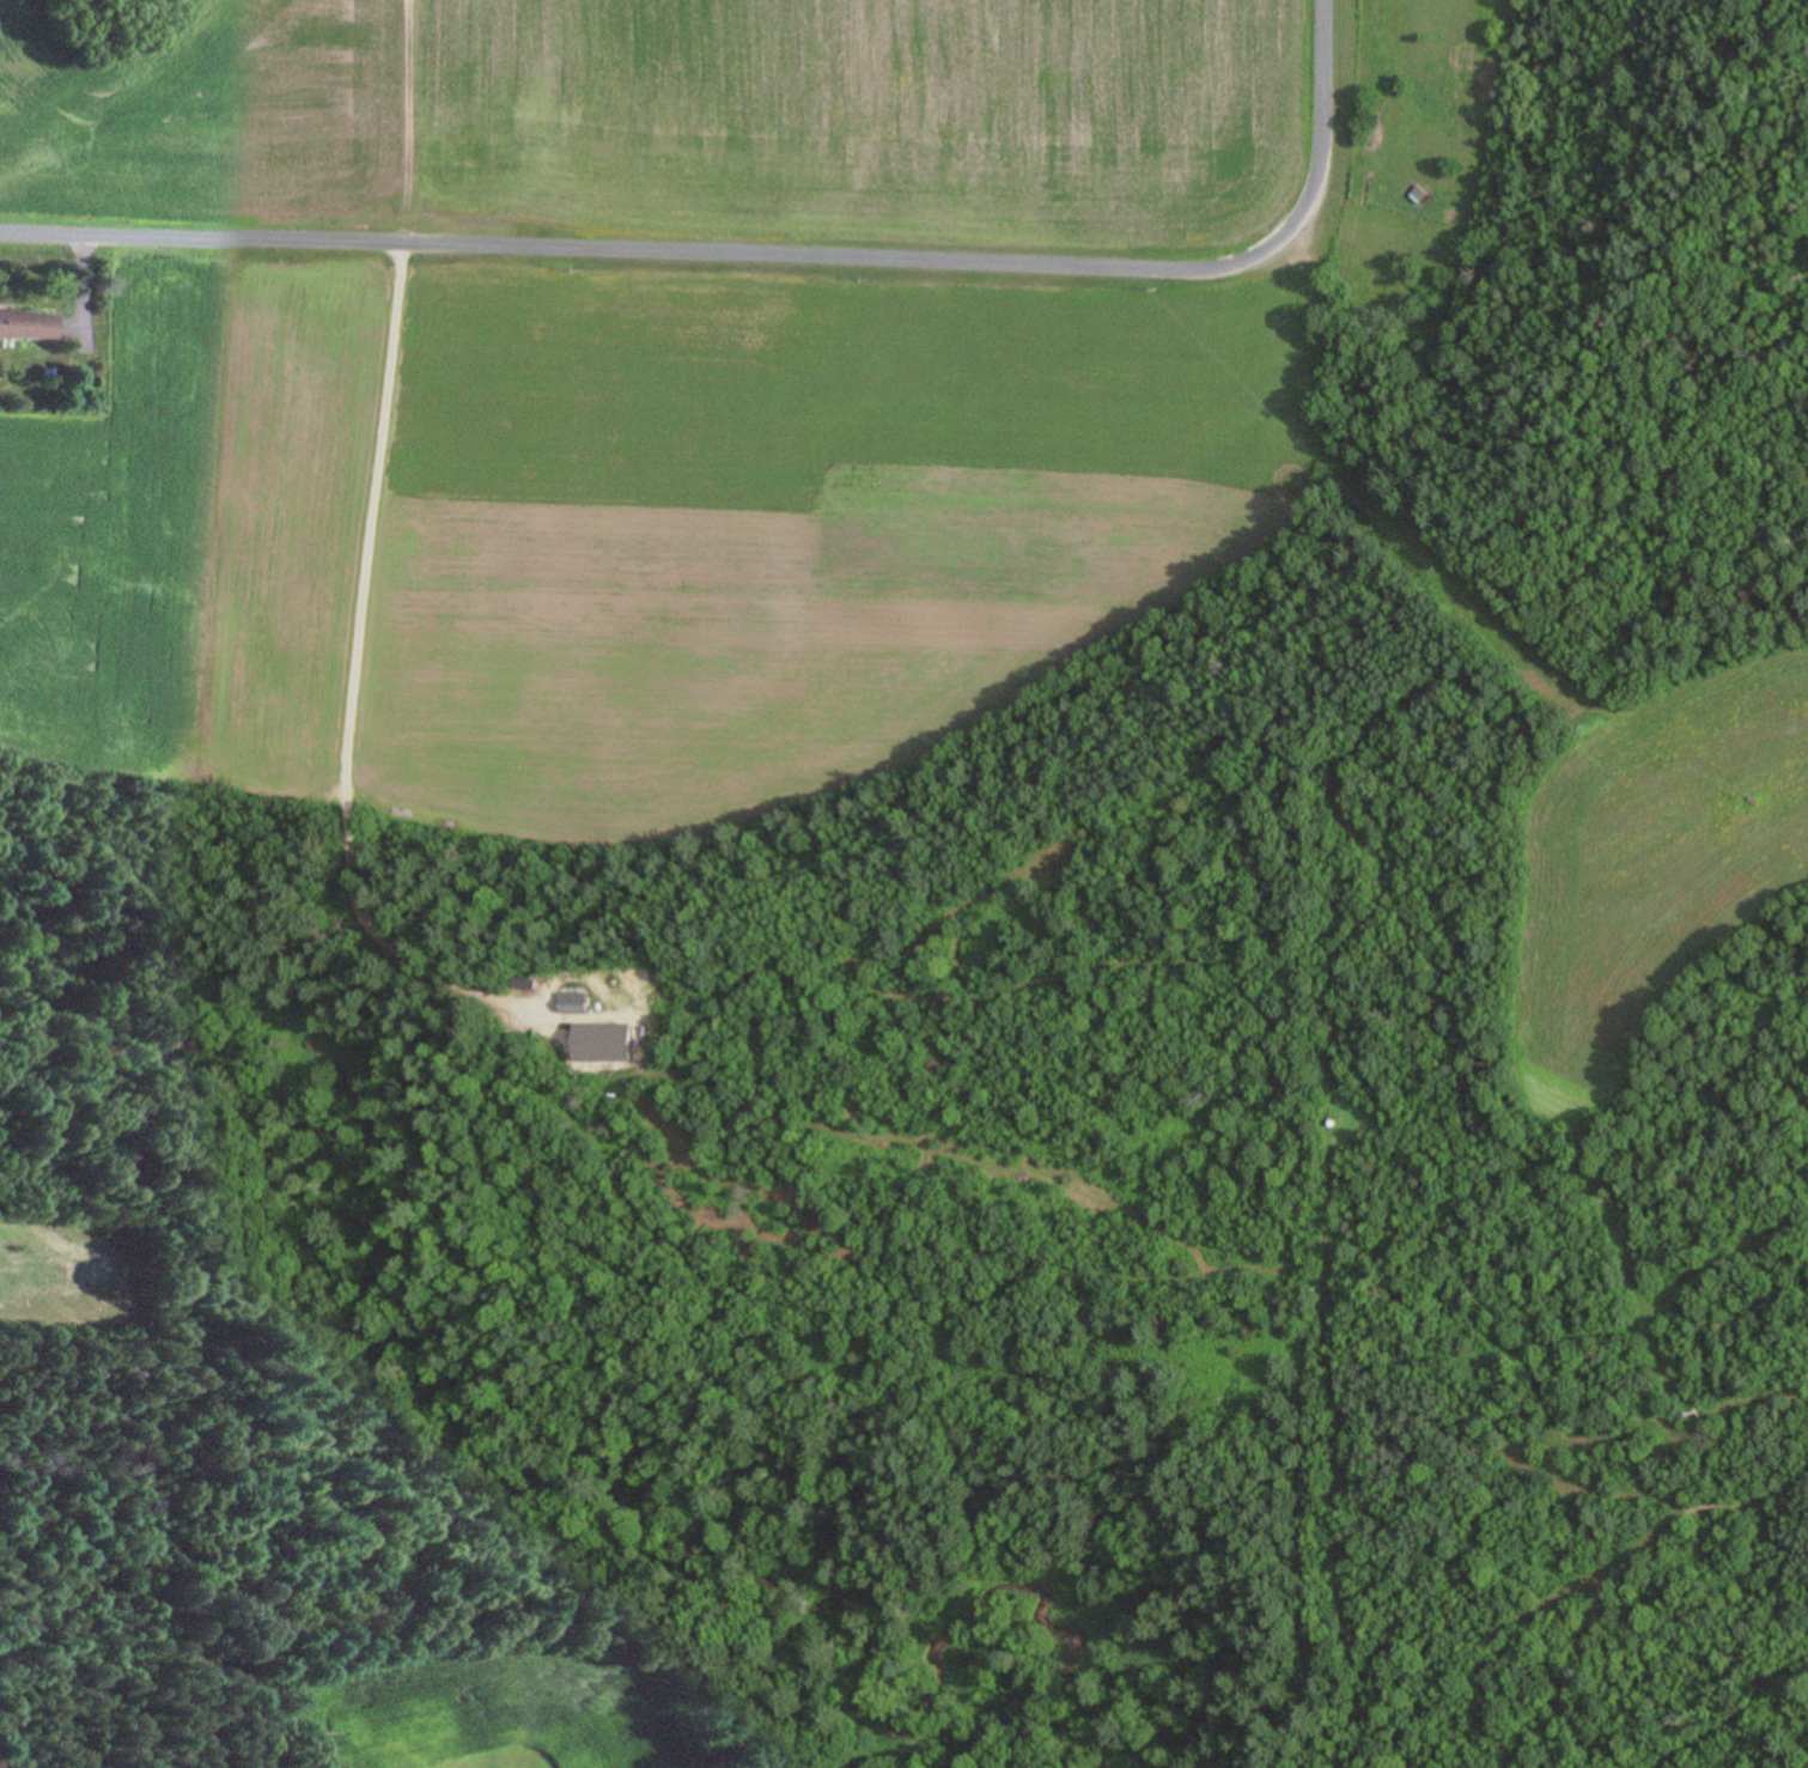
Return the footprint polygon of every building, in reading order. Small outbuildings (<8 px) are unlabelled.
[(55,310),(0,309),(0,337),(55,338),(55,310)] [(558,1013),(585,1013),(585,992),(558,992),(558,1013)]
